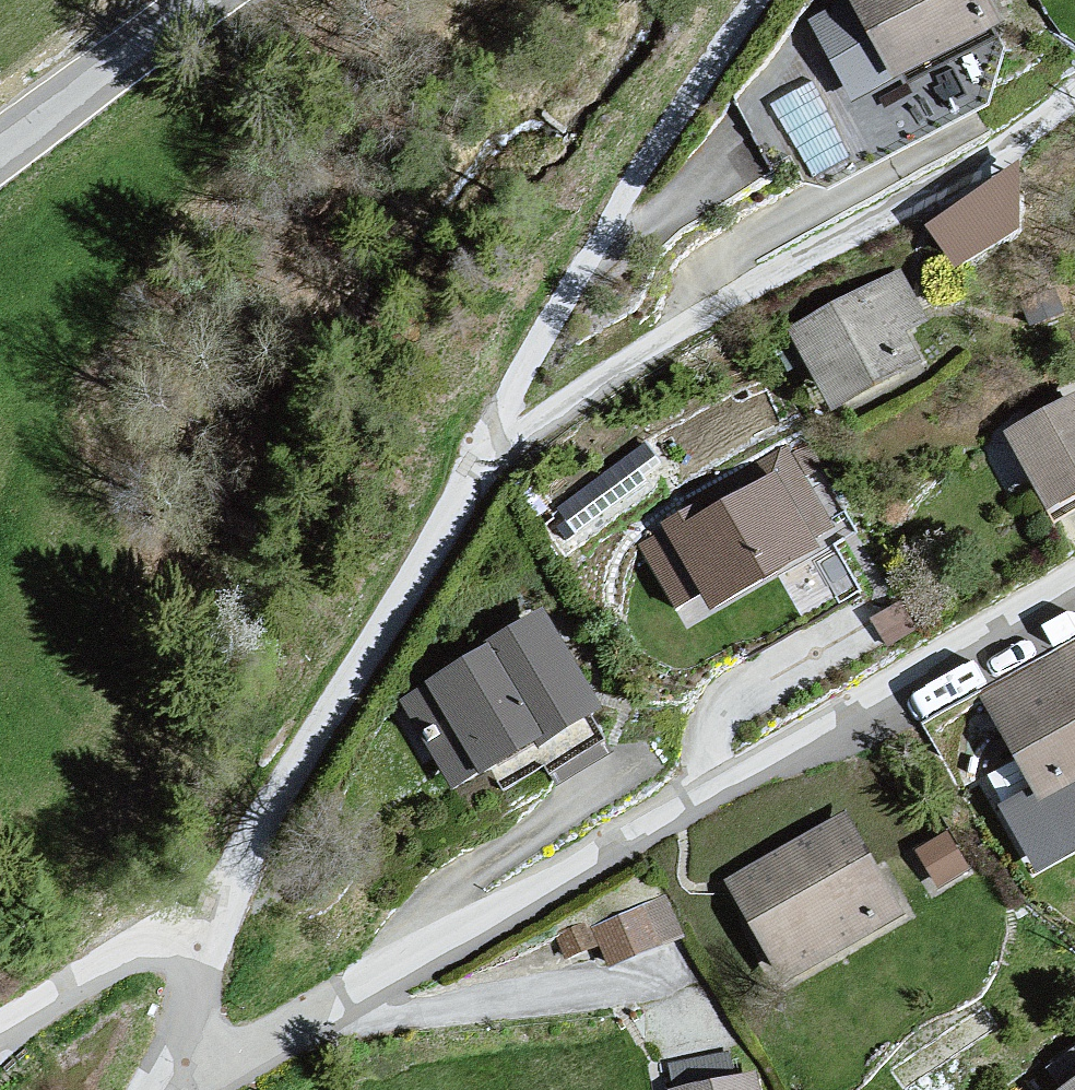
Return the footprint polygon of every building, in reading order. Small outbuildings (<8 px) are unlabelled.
[(854,5),(812,26),(870,112),(1022,43),(998,0),(851,0),(854,5)] [(958,256),(1038,203),(1008,158),(928,211),(958,256)] [(904,284),(789,341),(850,432),(944,374),(904,284)] [(1017,449),(1061,528),(1074,521),(1074,419),(1017,449)] [(782,467),(665,539),(641,559),(681,621),(710,608),(722,631),(832,576),(834,542),(782,467)] [(562,631),(408,713),(470,812),(558,771),(624,741),(562,631)] [(976,695),(1030,789),(999,806),(1037,872),(1074,850),(1074,639),(976,695)] [(844,813),(724,881),(783,983),(902,914),(844,813)] [(946,830),(916,850),(940,887),(970,867),(946,830)] [(671,1089),(763,1089),(759,1069),(671,1089)] [(1054,1089),(1074,1089),(1074,1076),(1054,1089)]
